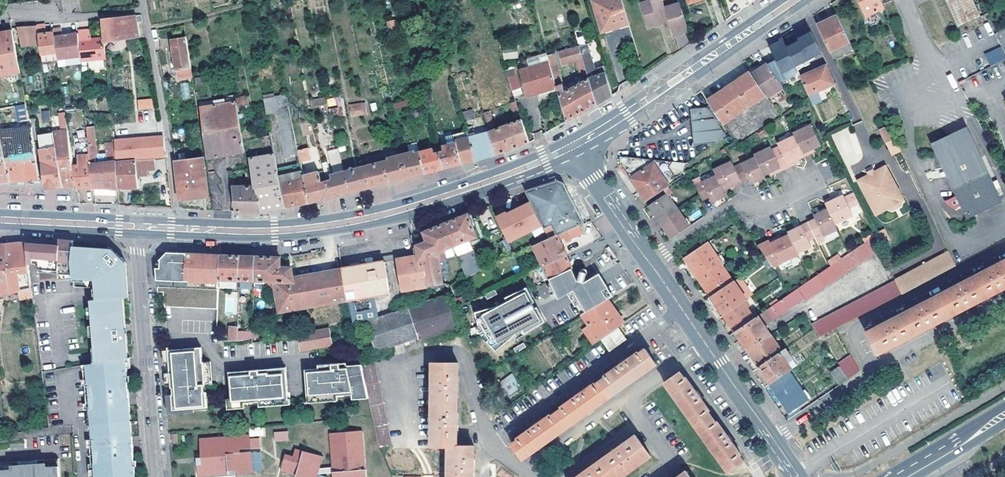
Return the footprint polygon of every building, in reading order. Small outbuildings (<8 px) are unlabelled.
[(628,23),(621,0),(592,0),(602,31),(628,23)] [(665,0),(650,0),(651,4),(641,7),(649,30),(669,23),(673,38),(689,32),(681,7),(667,12),(663,0),(665,0)] [(885,7),(882,0),(861,0),(867,15),(885,7)] [(960,27),(983,16),(975,0),(947,0),(960,27)] [(841,13),(819,23),(831,50),(853,40),(841,13)] [(104,38),(104,42),(139,37),(137,22),(142,21),(141,15),(121,17),(102,19),(104,38)] [(387,29),(397,28),(396,20),(387,21),(387,29)] [(18,27),(22,46),(40,44),(37,25),(27,26),(18,27)] [(40,44),(42,55),(57,52),(54,33),(47,34),(46,25),(37,25),(40,44)] [(57,52),(58,58),(58,59),(82,55),(80,40),(80,30),(63,32),(62,25),(53,26),(54,33),(57,52)] [(80,30),(80,40),(91,39),(91,29),(80,30)] [(13,31),(0,34),(0,79),(21,75),(13,31)] [(603,65),(594,68),(584,33),(576,35),(579,44),(597,104),(604,101),(613,96),(603,65)] [(796,64),(824,53),(815,34),(800,41),(789,46),(796,64)] [(173,39),(176,56),(178,56),(179,60),(176,61),(178,71),(181,70),(182,76),(194,74),(188,36),(173,39)] [(771,43),(778,59),(784,73),(797,66),(796,64),(789,46),(785,37),(778,40),(771,43)] [(82,61),(106,59),(104,42),(104,38),(91,39),(80,40),(82,55),(82,61)] [(834,57),(856,47),(853,40),(831,50),(834,57)] [(771,43),(762,49),(768,60),(770,63),(778,59),(771,43)] [(556,87),(557,90),(566,121),(575,116),(582,112),(597,104),(579,44),(559,56),(563,69),(577,65),(581,78),(583,77),(586,86),(566,96),(555,58),(549,61),(556,87)] [(985,54),(991,65),(1004,58),(1004,48),(1004,45),(985,54)] [(503,52),(503,59),(518,58),(517,51),(503,52)] [(42,55),(43,61),(58,58),(57,52),(42,55)] [(556,87),(549,61),(546,54),(524,60),(526,69),(518,71),(526,96),(538,93),(556,87)] [(762,67),(754,73),(766,91),(767,94),(768,95),(783,85),(770,63),(768,60),(761,65),(762,67)] [(826,65),(801,76),(802,78),(809,94),(834,84),(826,65)] [(789,85),(802,78),(801,76),(797,66),(784,73),(789,85)] [(710,102),(724,123),(747,108),(746,105),(766,91),(754,73),(752,70),(729,85),(731,88),(710,102)] [(190,99),(189,83),(180,83),(181,99),(190,99)] [(709,99),(710,102),(731,88),(729,85),(709,99)] [(511,87),(507,88),(516,116),(520,115),(511,87)] [(556,87),(538,93),(539,95),(557,90),(556,87)] [(746,105),(747,108),(767,94),(766,91),(746,105)] [(32,97),(36,119),(36,120),(42,119),(52,117),(50,108),(48,95),(32,97)] [(275,96),(264,98),(267,113),(278,111),(275,96)] [(137,99),(138,110),(153,109),(152,98),(137,99)] [(502,98),(495,100),(498,112),(506,110),(502,98)] [(409,106),(407,101),(394,105),(396,110),(409,106)] [(245,152),(242,139),(236,102),(200,108),(202,127),(206,159),(207,158),(245,152)] [(824,122),(835,116),(828,102),(817,107),(824,122)] [(30,120),(27,104),(16,105),(20,130),(32,128),(30,120)] [(366,104),(351,106),(352,115),(367,113),(366,104)] [(299,151),(289,105),(279,107),(280,113),(277,116),(286,158),(299,151)] [(343,107),(328,110),(331,119),(345,116),(343,107)] [(696,145),(716,144),(728,136),(710,108),(692,109),(696,145)] [(489,110),(484,112),(489,126),(493,125),(489,110)] [(477,117),(476,111),(465,114),(467,119),(477,117)] [(52,117),(54,127),(68,125),(66,115),(57,117),(52,117)] [(311,123),(309,115),(298,118),(300,126),(311,123)] [(490,130),(497,154),(512,148),(518,146),(523,144),(529,142),(522,118),(490,130)] [(88,127),(89,136),(90,146),(98,145),(95,119),(88,119),(88,127)] [(973,121),(935,136),(938,142),(975,127),(973,121)] [(796,137),(805,155),(805,156),(812,152),(810,149),(814,147),(821,144),(813,124),(794,133),(796,137)] [(897,137),(895,138),(889,125),(880,129),(886,142),(891,155),(903,150),(897,137)] [(965,210),(1002,196),(998,186),(995,178),(975,127),(938,142),(947,164),(948,168),(965,210)] [(6,132),(1,132),(12,183),(16,182),(31,181),(40,180),(32,128),(20,130),(6,132)] [(864,161),(855,132),(850,134),(848,128),(833,132),(843,166),(864,161)] [(472,135),(479,159),(487,157),(497,154),(490,130),(472,135)] [(55,133),(64,188),(70,188),(77,187),(74,166),(69,131),(55,133)] [(1,132),(0,133),(0,184),(12,183),(1,132)] [(56,189),(64,188),(55,133),(38,135),(46,190),(56,189)] [(122,149),(139,147),(137,134),(121,136),(122,149)] [(79,165),(74,166),(77,187),(77,189),(94,189),(90,146),(89,136),(85,137),(74,139),(75,148),(77,148),(79,165)] [(456,143),(462,163),(469,162),(476,160),(470,137),(455,141),(456,143)] [(780,144),(790,165),(796,162),(795,159),(799,157),(805,155),(796,137),(780,144)] [(459,164),(462,163),(456,143),(438,148),(444,168),(459,164)] [(99,163),(98,145),(90,146),(94,189),(95,197),(118,197),(118,189),(115,162),(114,144),(107,144),(108,162),(99,163)] [(780,144),(776,146),(785,164),(786,167),(790,165),(780,144)] [(765,173),(770,171),(774,169),(775,172),(783,169),(782,166),(785,164),(776,146),(756,155),(757,158),(765,173)] [(435,171),(444,168),(438,148),(421,153),(426,173),(435,171)] [(653,197),(670,186),(675,182),(664,165),(662,166),(658,160),(656,162),(650,154),(627,151),(627,159),(653,197)] [(402,155),(408,178),(421,174),(426,173),(421,153),(416,154),(416,152),(402,155)] [(253,169),(256,184),(262,213),(273,210),(285,208),(278,168),(275,154),(252,158),(253,169)] [(393,182),(408,178),(402,155),(388,159),(388,161),(384,162),(389,182),(393,182)] [(203,157),(174,161),(179,200),(209,197),(203,157)] [(736,168),(742,180),(750,177),(752,182),(766,176),(765,173),(757,158),(736,168)] [(155,159),(115,162),(118,189),(138,189),(136,176),(136,171),(147,171),(156,170),(155,159)] [(384,162),(365,167),(370,187),(381,185),(389,182),(384,162)] [(718,176),(723,188),(731,185),(735,183),(742,180),(736,168),(733,162),(715,170),(718,176)] [(302,164),(278,168),(285,208),(297,205),(310,203),(304,177),(302,164)] [(868,172),(857,177),(873,213),(885,207),(884,205),(874,209),(861,178),(885,168),(899,201),(902,200),(886,164),(873,169),(872,167),(867,169),(868,172)] [(345,172),(351,192),(360,190),(370,187),(365,167),(345,172)] [(885,168),(861,178),(874,209),(884,205),(885,207),(890,209),(898,205),(899,201),(885,168)] [(214,170),(208,171),(213,211),(223,211),(216,198),(220,195),(214,184),(217,181),(214,170)] [(345,172),(326,177),(331,197),(342,195),(351,192),(345,172)] [(320,173),(304,177),(310,203),(320,200),(331,197),(326,177),(322,178),(320,173)] [(710,194),(712,201),(727,195),(723,188),(718,176),(697,186),(700,194),(702,198),(710,194)] [(533,187),(527,190),(533,201),(546,226),(551,237),(562,232),(584,222),(589,220),(569,180),(560,178),(546,183),(533,187)] [(655,200),(666,217),(684,205),(675,191),(680,187),(676,182),(675,182),(671,185),(673,188),(672,189),(655,200)] [(251,212),(262,213),(256,184),(233,187),(237,211),(251,212)] [(828,207),(835,221),(853,213),(849,205),(858,201),(854,192),(845,196),(844,195),(837,198),(833,200),(832,196),(825,200),(828,207)] [(967,213),(1003,199),(1002,196),(965,210),(967,213)] [(514,211),(499,219),(510,239),(512,243),(546,226),(533,201),(514,211)] [(677,234),(695,222),(684,205),(666,217),(677,234)] [(809,221),(815,233),(822,230),(823,233),(838,226),(835,221),(828,207),(814,213),(816,218),(809,221)] [(469,276),(483,269),(470,239),(478,236),(469,214),(457,219),(448,223),(457,244),(455,245),(469,276)] [(790,234),(797,248),(810,242),(808,237),(815,233),(809,221),(788,231),(790,234)] [(588,230),(584,222),(562,232),(564,237),(569,235),(571,238),(577,236),(588,230)] [(429,285),(445,283),(441,260),(447,259),(445,249),(455,245),(457,244),(448,223),(425,232),(428,241),(418,246),(420,255),(421,259),(424,258),(429,285)] [(548,263),(571,252),(564,237),(562,232),(551,237),(539,243),(548,263)] [(797,248),(790,234),(783,238),(779,239),(777,236),(759,245),(771,263),(798,251),(797,248)] [(885,246),(877,234),(803,285),(810,295),(811,297),(885,246)] [(691,253),(707,277),(729,261),(713,238),(691,253)] [(510,239),(503,242),(510,256),(517,252),(512,243),(510,239)] [(59,245),(58,272),(73,273),(71,262),(73,246),(74,241),(60,240),(59,245)] [(29,265),(39,266),(39,272),(58,273),(58,272),(59,245),(31,244),(25,243),(16,244),(5,245),(11,294),(32,289),(29,265)] [(6,295),(11,294),(5,245),(0,246),(0,296),(6,295)] [(71,262),(73,273),(73,277),(98,279),(98,290),(123,289),(128,289),(127,264),(112,252),(107,251),(73,246),(71,262)] [(962,262),(955,248),(901,276),(908,290),(962,262)] [(164,292),(165,307),(219,308),(220,279),(220,256),(220,255),(191,253),(167,252),(161,259),(162,269),(158,269),(159,293),(164,292)] [(571,252),(548,263),(562,292),(570,287),(576,283),(591,308),(612,296),(613,295),(606,283),(611,280),(603,267),(588,275),(580,273),(571,252)] [(420,255),(401,258),(407,289),(429,285),(424,258),(421,259),(420,255)] [(220,256),(220,279),(241,280),(241,256),(229,256),(220,256)] [(255,280),(256,257),(247,257),(241,256),(241,280),(255,280)] [(281,267),(280,258),(256,257),(255,280),(268,281),(271,290),(276,289),(281,312),(349,299),(343,268),(295,277),(292,267),(281,267)] [(873,328),(884,350),(1004,288),(1004,259),(873,328)] [(396,291),(390,260),(377,262),(343,268),(349,299),(396,291)] [(718,293),(740,278),(729,261),(707,277),(718,293)] [(584,262),(580,273),(588,275),(591,264),(584,262)] [(740,278),(718,293),(717,294),(719,299),(721,298),(730,311),(748,299),(759,292),(747,274),(740,278)] [(826,333),(908,290),(901,276),(817,319),(826,333)] [(544,317),(527,282),(475,308),(479,320),(482,320),(489,335),(487,336),(496,346),(513,332),(523,325),(525,329),(544,317)] [(591,308),(576,283),(570,287),(585,312),(586,311),(591,308)] [(763,313),(770,322),(810,295),(803,285),(763,313)] [(7,303),(33,298),(32,289),(11,294),(6,295),(7,303)] [(123,289),(98,290),(99,300),(124,299),(123,289)] [(354,324),(367,320),(376,351),(418,337),(419,340),(457,326),(447,296),(400,311),(396,291),(349,299),(354,324)] [(591,308),(586,311),(604,337),(608,335),(624,323),(629,320),(612,296),(591,308)] [(99,300),(92,301),(92,308),(93,319),(93,326),(94,338),(95,349),(95,365),(125,360),(127,360),(125,326),(124,299),(99,300)] [(730,311),(741,328),(763,313),(759,306),(755,309),(748,299),(730,311)] [(741,328),(754,346),(776,331),(770,322),(763,313),(741,328)] [(631,334),(624,323),(608,335),(615,346),(631,334)] [(523,325),(513,332),(515,336),(525,329),(523,325)] [(331,329),(300,335),(302,349),(333,344),(331,329)] [(754,346),(766,363),(788,348),(776,331),(754,346)] [(788,348),(766,363),(777,380),(795,368),(799,365),(796,361),(790,351),(793,349),(791,346),(788,348)] [(202,349),(168,351),(169,364),(170,374),(170,387),(171,396),(172,411),(193,410),(207,409),(206,394),(204,394),(204,387),(204,383),(212,383),(210,363),(202,364),(202,349)] [(799,358),(793,349),(790,351),(796,361),(799,358)] [(511,446),(523,462),(656,366),(644,350),(638,354),(637,352),(621,364),(604,376),(606,377),(594,386),(593,384),(578,395),(560,408),(561,409),(549,418),(548,416),(533,427),(516,440),(517,441),(511,446)] [(845,359),(847,362),(855,374),(866,367),(857,351),(845,359)] [(85,367),(93,476),(130,476),(129,473),(133,472),(131,438),(128,438),(126,408),(129,408),(128,404),(125,360),(95,365),(93,366),(85,367)] [(447,447),(447,476),(473,476),(473,463),(473,446),(456,445),(456,427),(457,380),(457,363),(431,362),(430,447),(447,447)] [(838,368),(846,380),(855,374),(847,362),(838,368)] [(320,373),(307,374),(309,402),(338,400),(353,399),(368,398),(363,373),(363,370),(348,371),(348,368),(334,369),(334,372),(320,373)] [(392,450),(376,368),(363,373),(368,398),(369,402),(377,443),(381,453),(392,450)] [(815,396),(795,368),(777,380),(797,409),(815,396)] [(286,371),(229,374),(231,406),(244,406),(259,405),(288,403),(286,371)] [(686,371),(671,382),(734,472),(749,461),(745,455),(747,454),(724,421),(722,422),(714,410),(715,409),(693,377),(691,378),(686,371)] [(518,374),(508,381),(514,389),(524,382),(518,374)] [(171,396),(165,396),(166,414),(193,413),(193,410),(172,411),(171,396)] [(273,432),(274,442),(288,441),(288,431),(273,432)] [(329,434),(332,476),(365,476),(362,432),(329,434)] [(577,476),(621,476),(652,454),(637,434),(624,444),(581,475),(577,476)] [(248,435),(197,438),(198,457),(199,464),(194,464),(195,476),(226,474),(226,470),(232,470),(233,474),(250,473),(249,452),(237,453),(237,449),(257,448),(256,439),(248,439),(248,435)] [(300,476),(318,476),(325,454),(298,446),(295,455),(287,453),(282,470),(297,474),(297,476),(300,476)] [(0,463),(0,476),(59,476),(58,459),(0,463)] [(497,475),(500,476),(514,476),(501,468),(497,475)]
